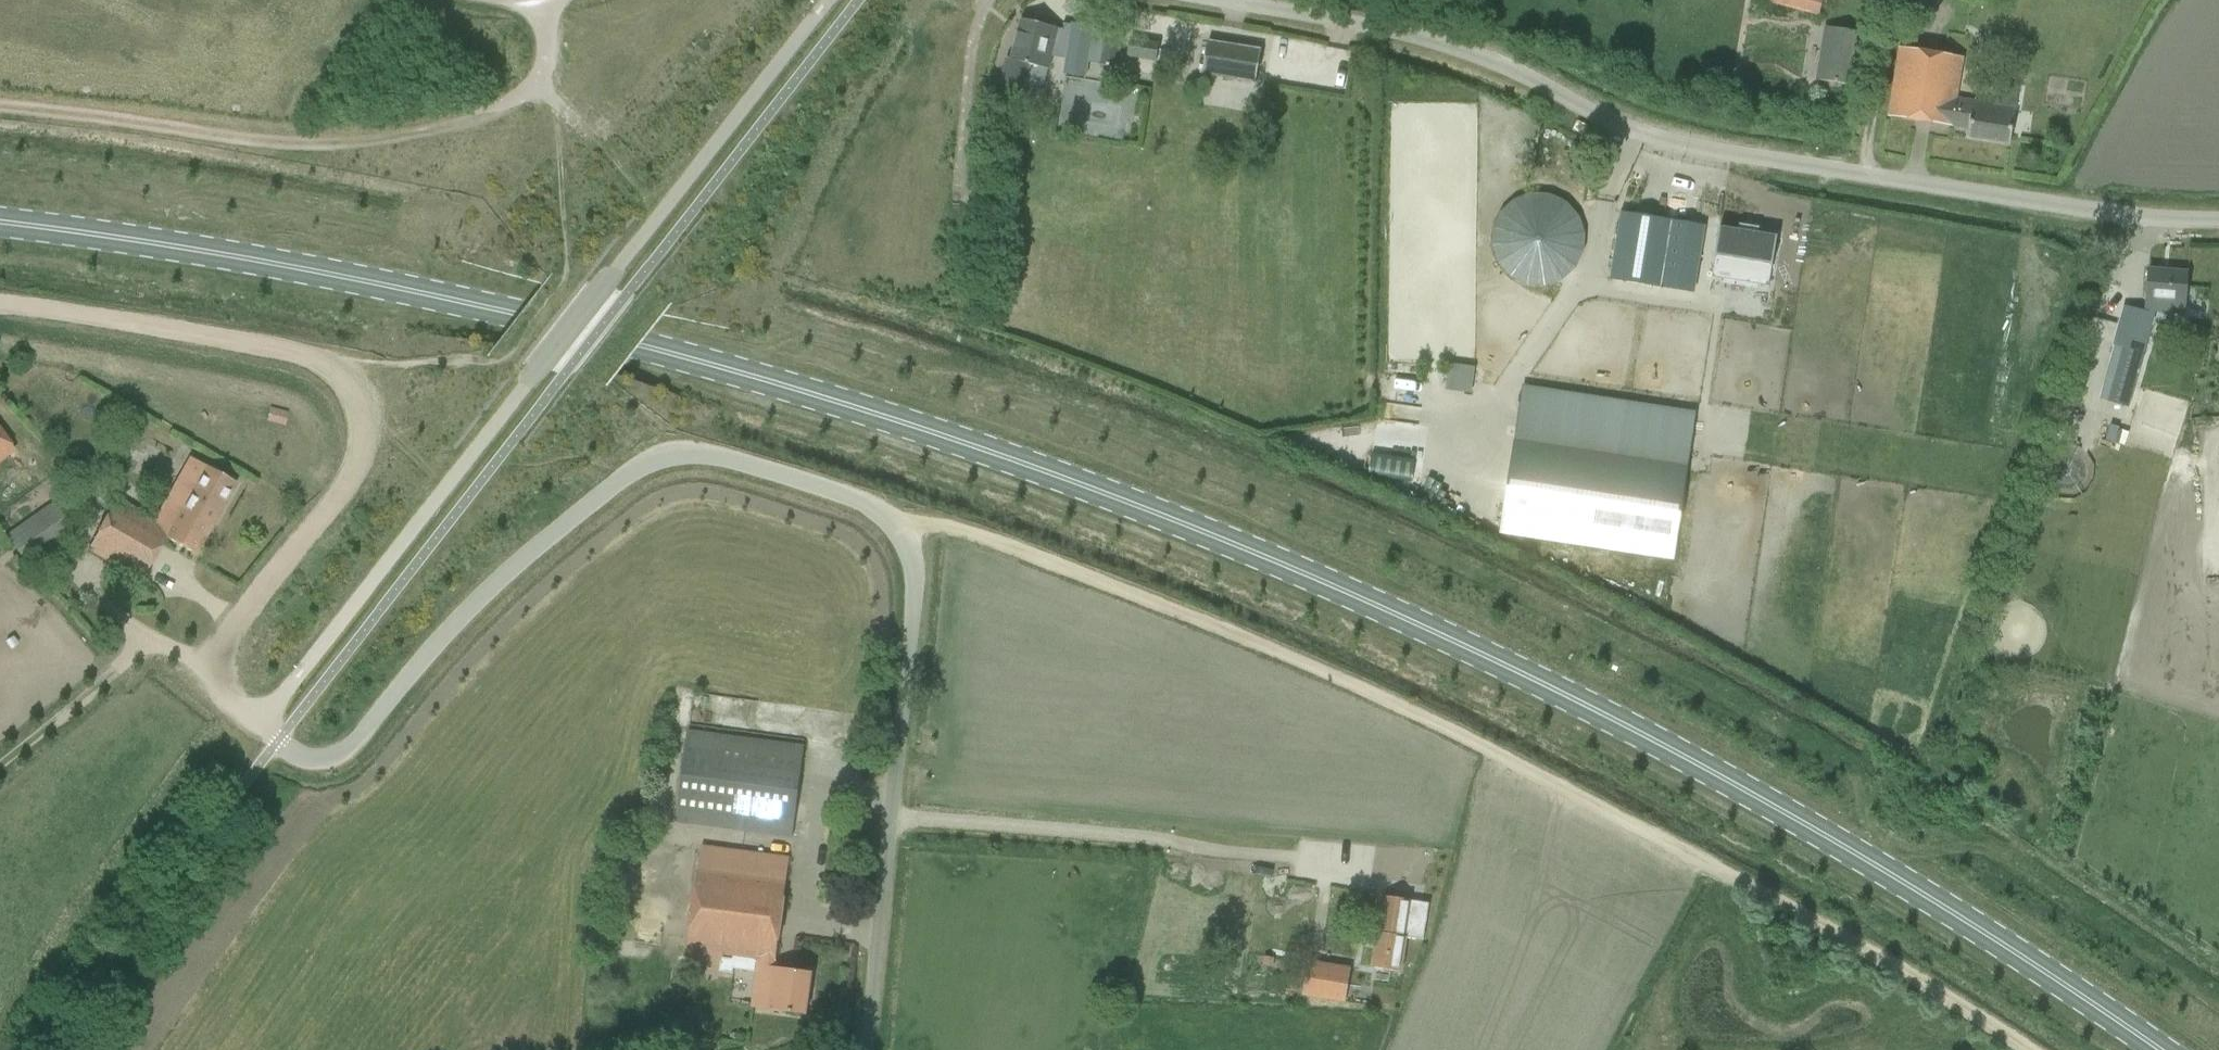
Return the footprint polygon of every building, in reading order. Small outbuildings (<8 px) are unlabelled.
[(1821,0),(1766,0),(1765,2),(1816,17),(1821,0)] [(999,84),(1020,90),(1040,95),(1046,69),(1048,70),(1058,29),(1020,19),(1011,59),(1006,58),(999,84)] [(1825,29),(1820,59),(1817,80),(1852,86),(1861,35),(1825,29)] [(1116,68),(1117,60),(1121,38),(1105,36),(1103,35),(1069,30),(1064,60),(1099,65),(1116,68)] [(1155,63),(1158,44),(1129,39),(1126,59),(1155,63)] [(1207,42),(1203,63),(1202,74),(1255,83),(1260,51),(1207,42)] [(1897,47),(1890,95),(1887,117),(1968,129),(1966,137),(2009,144),(2017,89),(1995,86),(1992,104),(1955,99),(1961,56),(1897,47)] [(1691,247),(1696,215),(1700,194),(1656,187),(1651,218),(1619,213),(1609,278),(1613,278),(1641,283),(1648,240),(1669,243),(1691,247)] [(1507,290),(1585,264),(1560,190),(1482,216),(1507,290)] [(1758,228),(1738,225),(1737,230),(1718,227),(1716,244),(1710,278),(1720,279),(1729,280),(1730,274),(1750,278),(1749,283),(1758,285),(1768,287),(1773,253),(1774,253),(1776,237),(1757,234),(1758,228)] [(2184,301),(2186,273),(2147,270),(2145,298),(2184,301)] [(2125,307),(2119,328),(2114,345),(2140,353),(2150,316),(2152,317),(2153,314),(2125,307)] [(1466,392),(1469,365),(1443,362),(1439,389),(1466,392)] [(1674,561),(1687,471),(1695,416),(1520,390),(1512,445),(1499,535),(1674,561)] [(0,433),(0,458),(12,448),(0,433)] [(190,458),(154,522),(115,500),(87,550),(140,580),(165,538),(194,554),(235,483),(190,458)] [(5,536),(13,548),(26,565),(76,530),(64,513),(74,506),(63,491),(52,499),(54,501),(5,536)] [(807,740),(805,753),(832,757),(837,717),(784,710),(780,737),(807,740)] [(675,821),(770,834),(791,836),(803,748),(687,732),(675,821)] [(700,846),(686,949),(683,968),(731,975),(732,970),(757,974),(753,1008),(805,1015),(811,973),(773,968),(788,858),(700,846)] [(1383,897),(1378,933),(1377,933),(1371,968),(1399,973),(1405,937),(1404,937),(1409,901),(1383,897)] [(1344,1003),(1350,969),(1307,962),(1301,996),(1344,1003)] [(1371,1007),(1373,990),(1351,988),(1349,1005),(1371,1007)]
